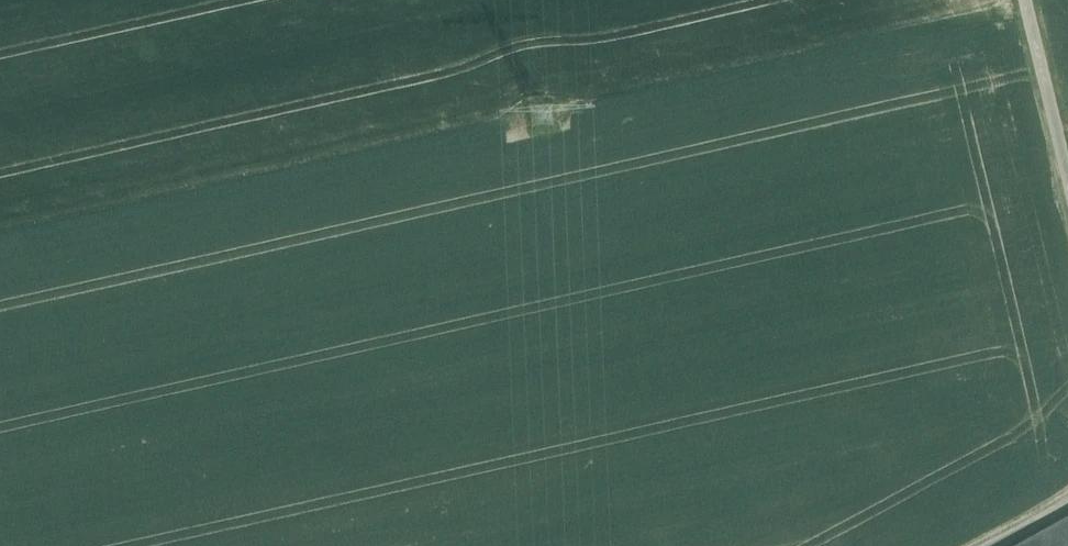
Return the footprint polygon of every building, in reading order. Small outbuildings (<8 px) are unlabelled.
[(1029,545),(1067,545),(1067,525),(1029,545)]
